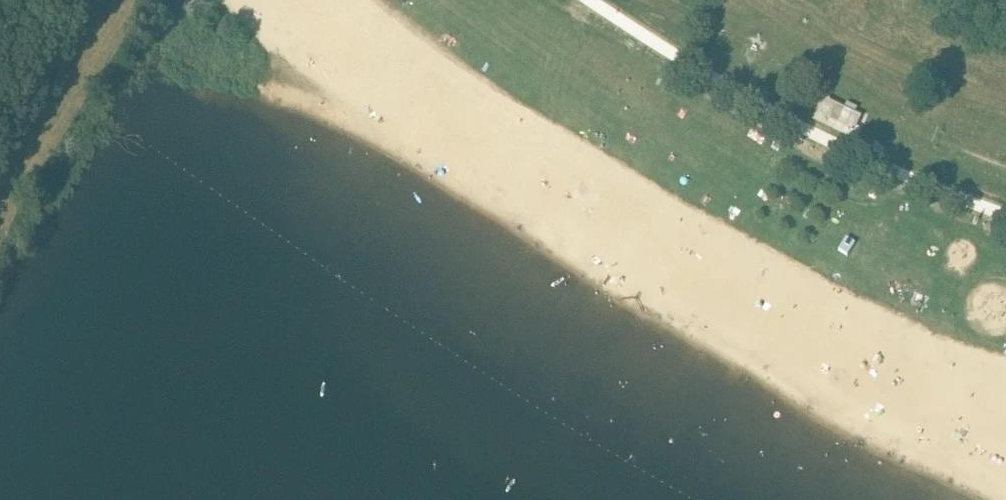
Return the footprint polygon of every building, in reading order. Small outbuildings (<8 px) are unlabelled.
[(821,95),(815,105),(846,122),(851,111),(821,95)]
